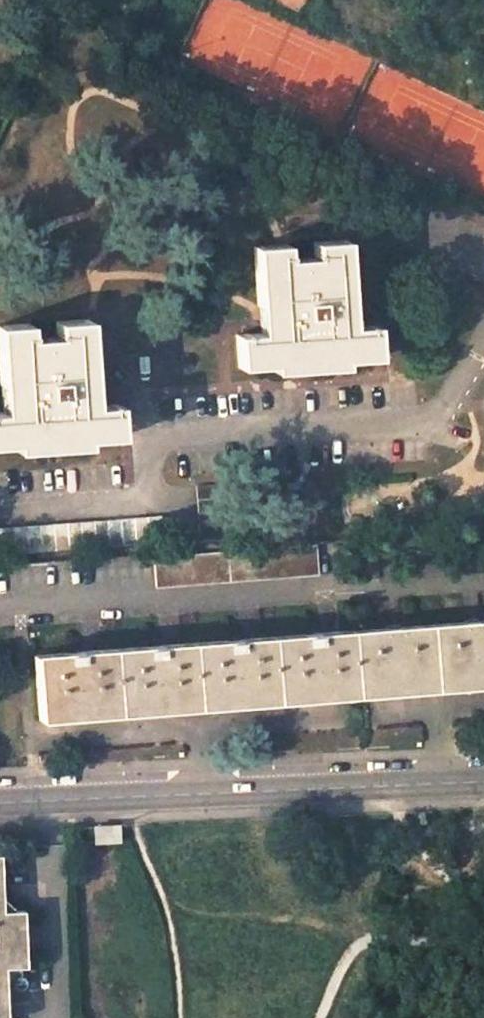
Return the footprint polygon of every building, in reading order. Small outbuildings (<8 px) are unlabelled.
[(271,331),(236,333),(239,367),(273,364),(273,360),(287,360),(288,372),(331,368),(330,357),(342,355),(342,359),(378,356),(375,322),(352,323),(340,324),(339,313),(350,312),(344,238),(311,240),(313,265),(300,266),(299,259),(288,260),(285,242),(253,245),(258,304),(268,303),(271,331)] [(95,406),(87,407),(85,394),(94,393),(88,317),(55,320),(57,344),(45,346),(43,337),(31,338),(29,322),(0,325),(0,378),(1,386),(9,386),(11,414),(0,415),(0,448),(17,446),(17,443),(28,441),(29,452),(75,449),(75,437),(86,436),(87,440),(123,437),(120,404),(95,406)] [(169,540),(168,514),(0,528),(0,554),(169,540)] [(158,554),(159,584),(320,572),(319,542),(158,554)] [(368,695),(483,687),(483,623),(472,624),(392,630),(328,635),(245,641),(169,647),(91,653),(36,657),(41,720),(368,695)] [(6,981),(20,966),(27,966),(25,910),(18,910),(3,897),(1,854),(0,854),(0,1017),(7,1017),(6,981)]
